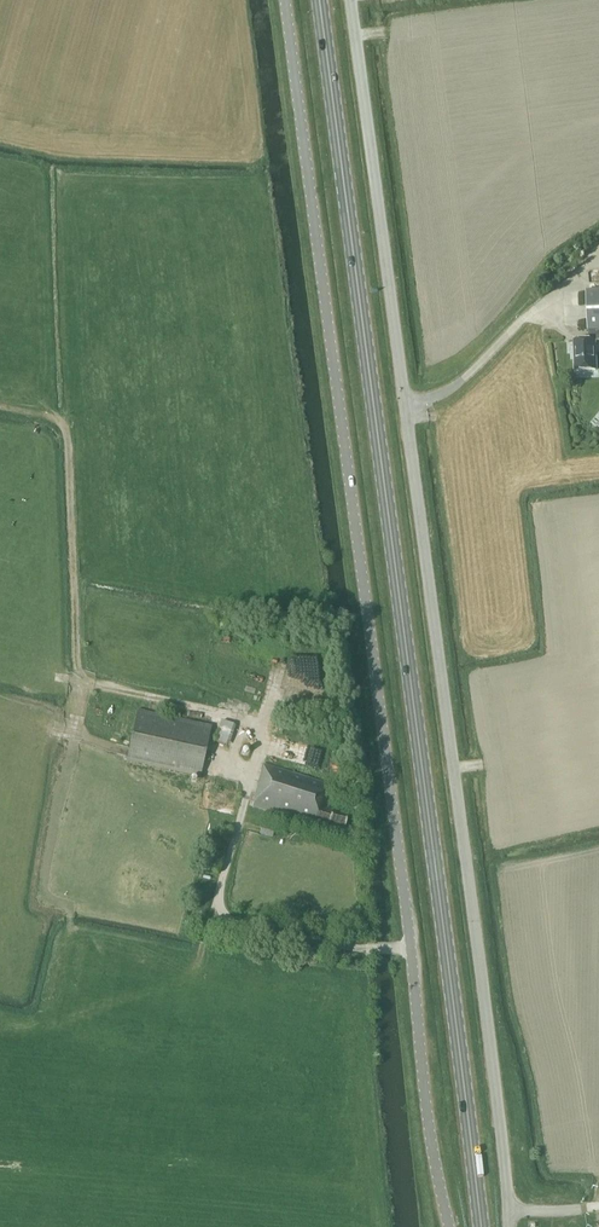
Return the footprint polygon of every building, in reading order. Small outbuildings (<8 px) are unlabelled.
[(585,290),(587,331),(588,331),(588,340),(573,341),(574,372),(597,371),(596,341),(598,341),(598,289),(585,290)] [(200,776),(212,725),(138,709),(127,760),(200,776)] [(236,726),(222,721),(215,742),(229,747),(236,726)] [(343,831),(348,815),(325,808),(332,787),(264,767),(251,809),(320,829),(321,824),(343,831)] [(270,822),(264,820),(263,825),(262,824),(259,834),(273,838),(275,828),(268,826),(270,822)] [(217,824),(212,839),(219,842),(217,848),(222,850),(230,829),(217,824)] [(223,855),(210,852),(205,870),(217,874),(223,855)]
